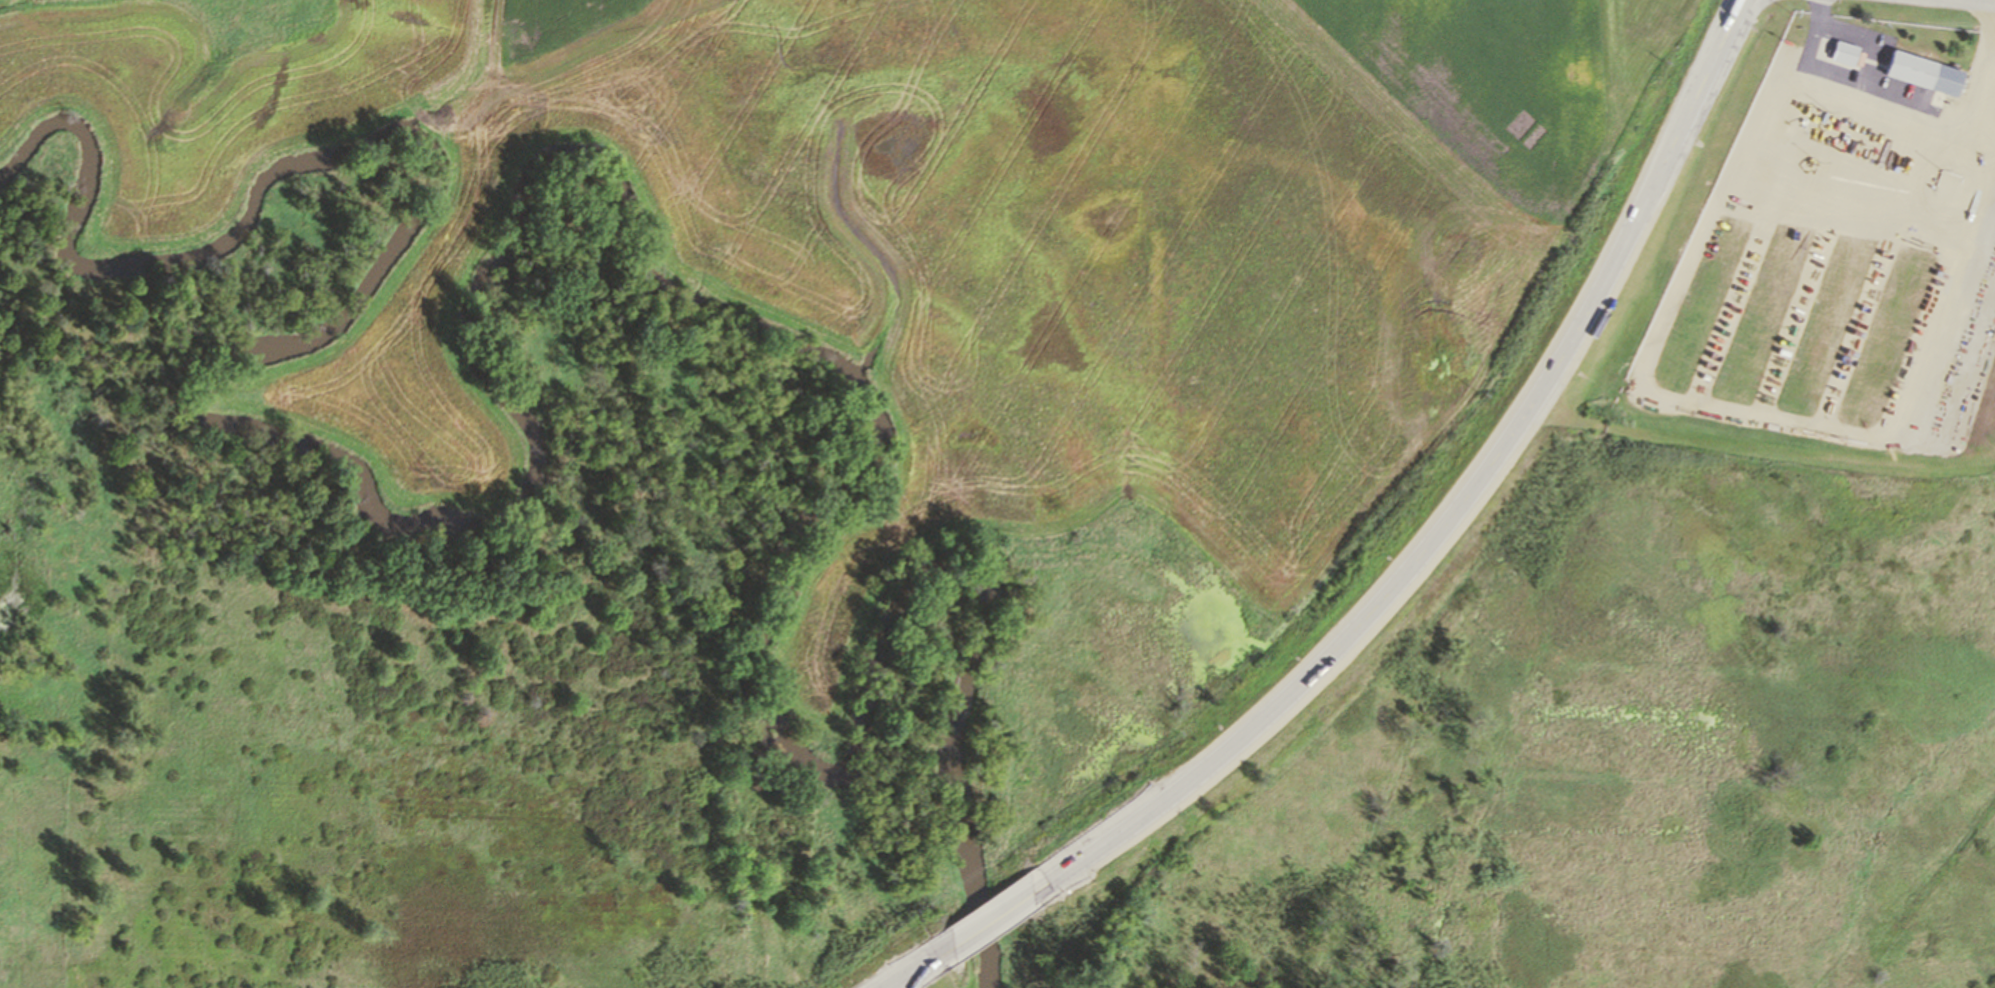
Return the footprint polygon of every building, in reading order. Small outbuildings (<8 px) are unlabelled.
[(1833,40),(1856,47),(1850,66),(1827,58),(1833,40)] [(1889,49),(1958,71),(1950,97),(1881,75),(1889,49)]
